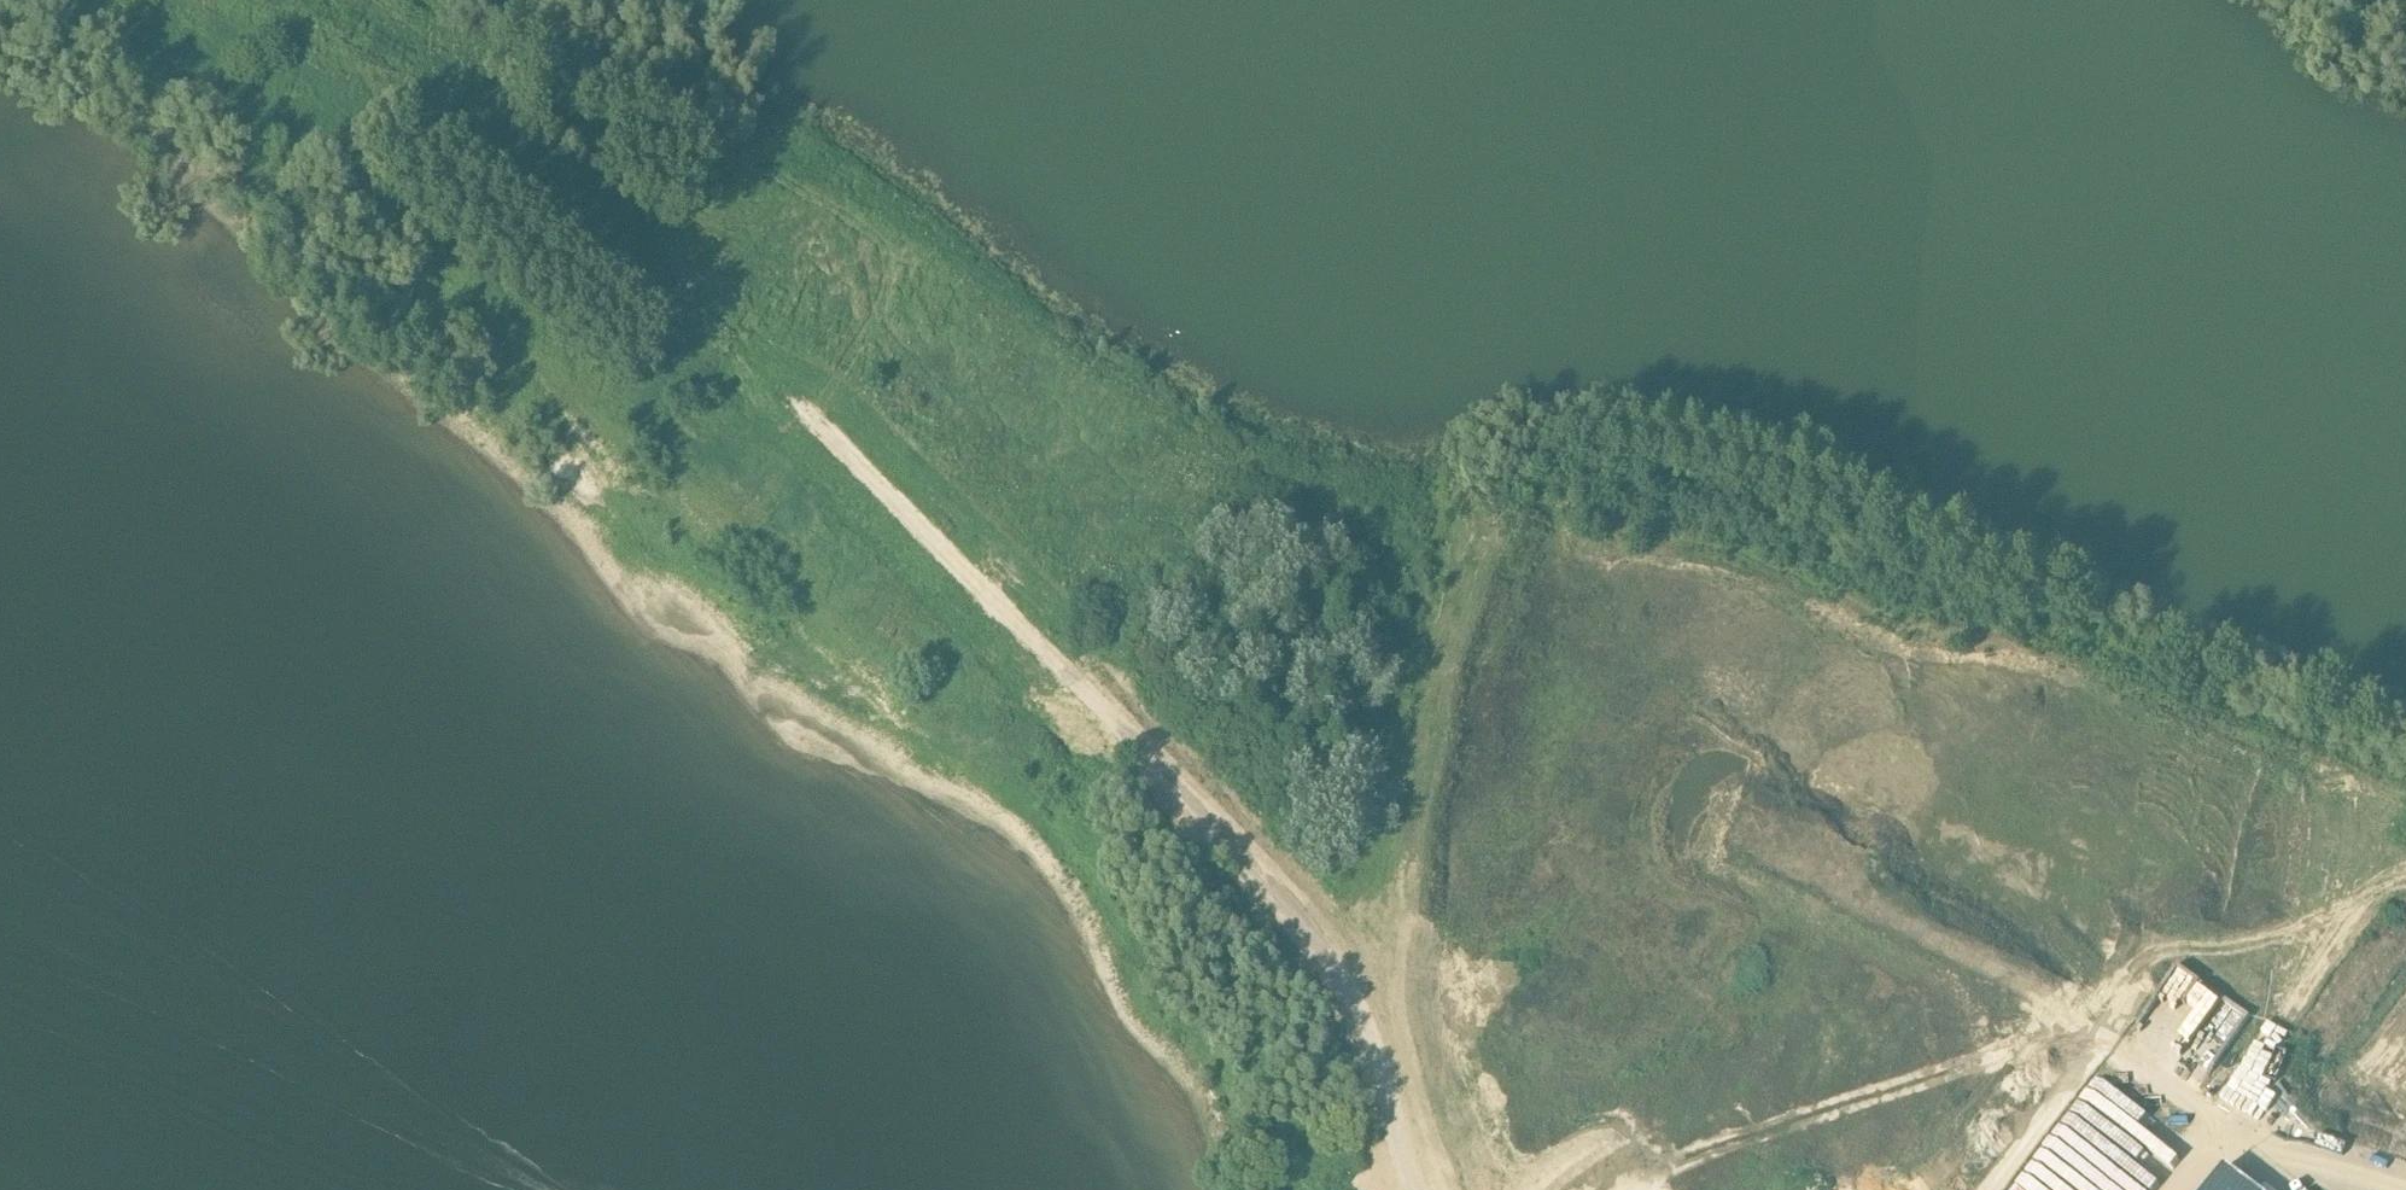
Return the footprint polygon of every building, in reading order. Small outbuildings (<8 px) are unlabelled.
[(2162,1146),(2173,1129),(2098,1075),(2070,1113),(2165,1181),(2181,1159),(2162,1146)] [(2208,1189),(2251,1189),(2224,1169),(2208,1189)]
